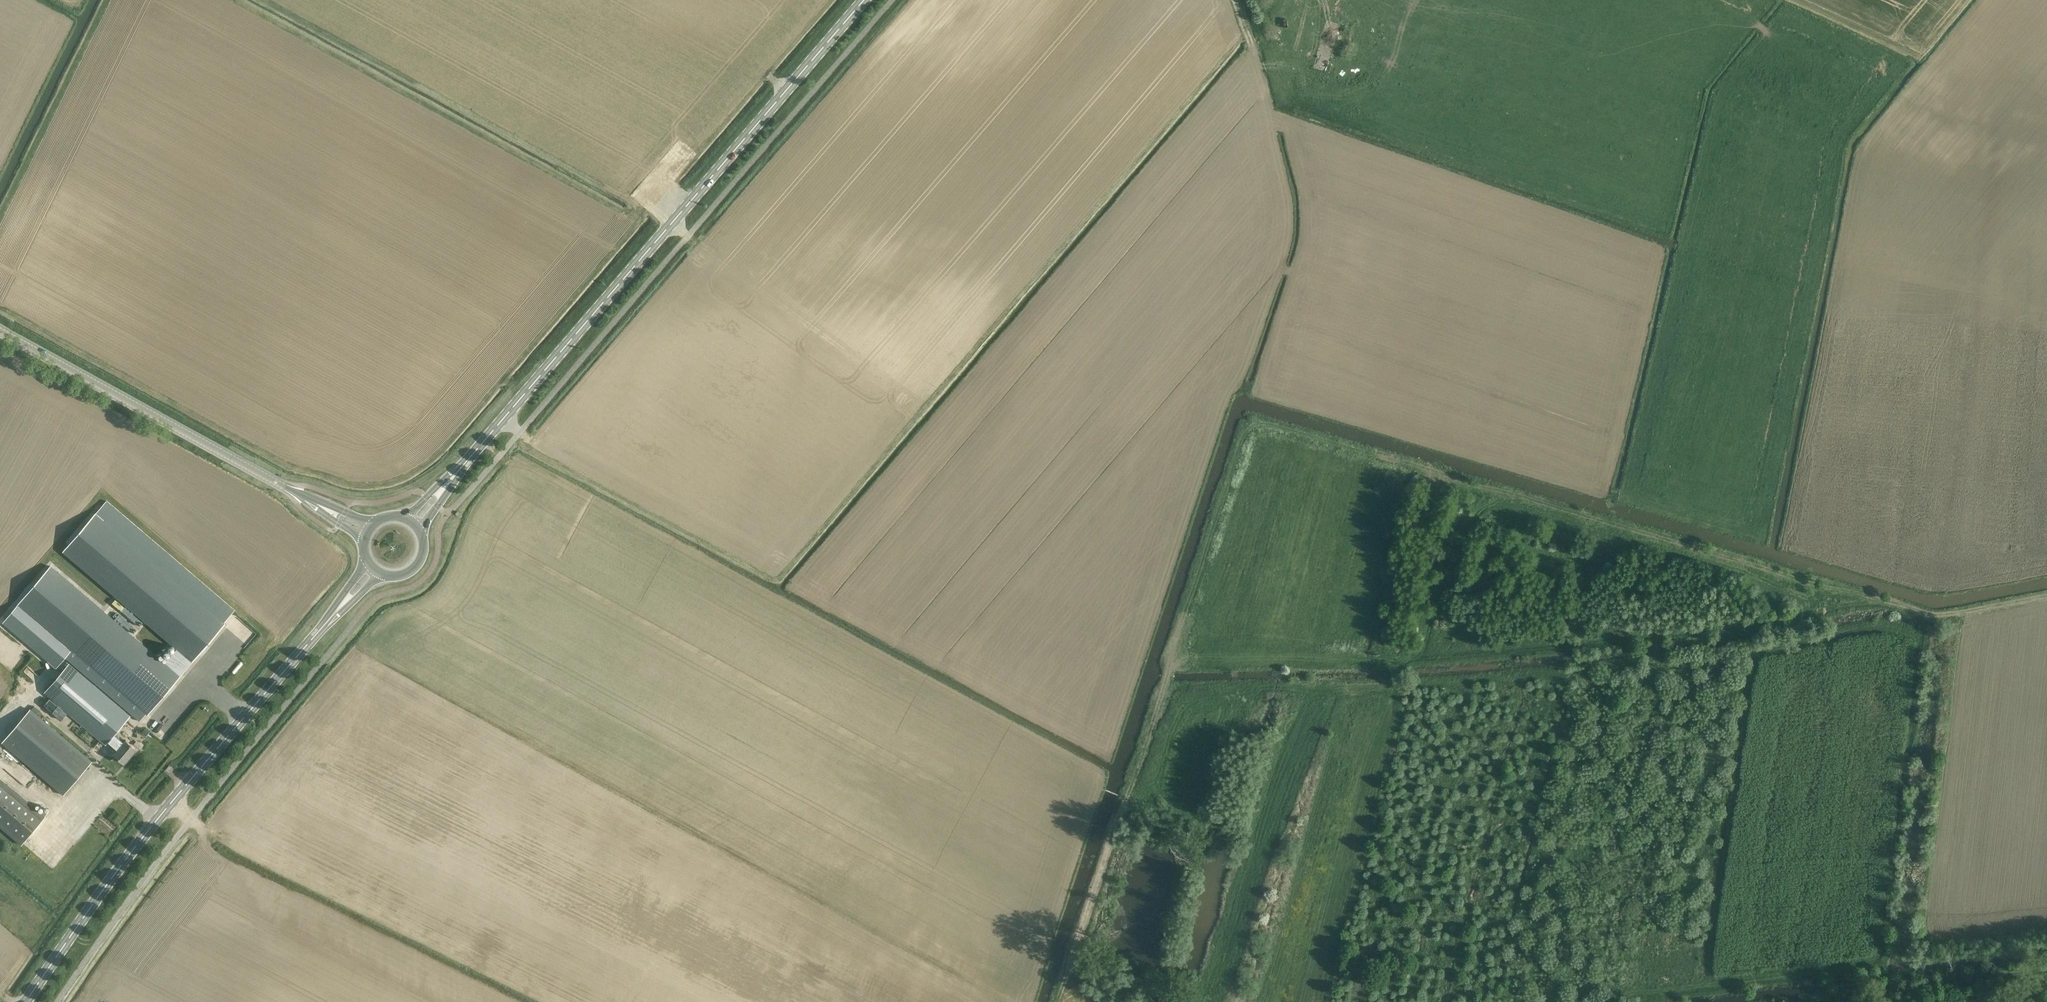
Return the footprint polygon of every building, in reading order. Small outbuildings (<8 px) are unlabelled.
[(1327,19),(1325,27),(1335,30),(1337,22),(1327,19)] [(95,513),(62,551),(177,649),(171,656),(187,669),(224,625),(226,623),(162,569),(95,513)] [(51,565),(18,604),(67,647),(71,650),(147,715),(187,669),(171,656),(165,663),(51,565)] [(131,716),(123,710),(68,663),(43,693),(105,745),(108,742),(117,750),(114,754),(125,763),(137,749),(126,740),(124,742),(115,734),(131,716)] [(92,761),(84,755),(30,709),(2,742),(64,794),(92,761)] [(0,778),(0,827),(21,845),(45,817),(0,778)]
